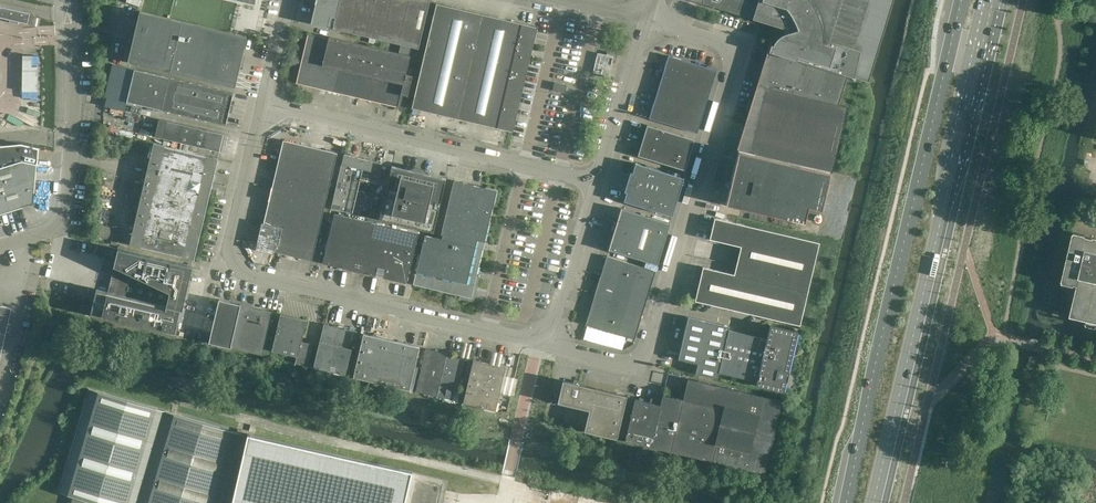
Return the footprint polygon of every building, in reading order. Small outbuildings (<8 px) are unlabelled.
[(311,23),(418,49),(430,1),(426,0),(316,0),(311,23)] [(868,82),(894,0),(691,0),(724,10),(785,29),(784,34),(777,38),(772,45),(771,44),(769,51),(770,52),(768,57),(766,56),(765,59),(765,60),(765,59),(766,59),(759,84),(758,83),(757,83),(756,86),(757,87),(757,86),(758,86),(750,111),(750,110),(749,110),(745,124),(744,125),(746,125),(738,150),(830,171),(845,107),(847,107),(847,106),(838,104),(847,76),(868,82)] [(439,114),(472,122),(473,122),(473,121),(482,123),(482,124),(513,131),(537,28),(506,20),(506,21),(497,19),(497,18),(464,10),(463,11),(454,9),(455,8),(437,4),(412,107),(430,112),(430,111),(440,113),(439,114)] [(30,13),(0,6),(0,18),(28,24),(30,13)] [(128,61),(134,62),(150,66),(151,65),(160,68),(159,68),(235,86),(235,84),(237,75),(237,76),(239,69),(243,70),(246,55),(243,54),(244,47),(243,47),(245,38),(246,38),(247,37),(140,11),(135,30),(136,30),(133,43),(132,43),(128,61)] [(404,108),(405,108),(407,97),(407,96),(408,96),(412,76),(405,74),(406,69),(407,69),(409,57),(410,57),(409,57),(400,55),(400,54),(399,55),(390,53),(390,52),(389,52),(380,50),(379,50),(370,48),(370,47),(369,47),(369,48),(360,45),(359,45),(350,43),(349,42),(349,43),(339,41),(340,40),(339,40),(339,41),(328,38),(328,37),(308,33),(309,34),(304,51),(306,52),(305,58),(303,57),(297,82),(320,88),(320,87),(327,89),(350,95),(350,94),(357,96),(380,102),(380,101),(388,103),(387,103),(398,106),(398,107),(398,106),(404,107),(404,108)] [(612,62),(615,63),(617,54),(607,52),(607,55),(598,53),(593,72),(608,76),(612,62)] [(41,54),(24,53),(22,98),(39,98),(41,54)] [(649,118),(697,133),(716,70),(669,55),(662,78),(660,87),(659,86),(652,108),(653,109),(650,117),(649,118)] [(133,69),(113,64),(105,96),(107,97),(105,106),(124,111),(127,101),(126,101),(130,85),(133,74),(134,72),(134,69),(133,69)] [(233,92),(232,92),(134,69),(126,101),(144,105),(152,107),(226,125),(233,92)] [(555,82),(553,90),(565,93),(567,85),(555,82)] [(220,151),(224,134),(126,111),(121,135),(161,145),(163,138),(220,151)] [(695,140),(647,125),(640,148),(640,149),(638,155),(685,170),(695,140)] [(283,140),(281,150),(258,247),(312,260),(332,175),(337,153),(322,149),(322,150),(311,147),(283,140)] [(37,164),(38,164),(39,147),(21,143),(0,145),(0,214),(22,207),(22,206),(33,203),(34,192),(35,192),(37,164)] [(217,160),(218,159),(153,143),(132,234),(131,241),(130,241),(129,244),(194,260),(194,258),(197,247),(197,246),(200,235),(209,196),(215,171),(214,171),(217,160)] [(820,213),(830,171),(738,150),(738,151),(726,203),(804,221),(805,216),(814,218),(813,218),(815,221),(818,222),(821,220),(822,217),(820,214),(820,213)] [(352,202),(358,175),(359,169),(360,170),(360,168),(379,173),(382,163),(381,163),(381,162),(380,162),(380,163),(372,161),(372,160),(372,161),(363,158),(362,158),(354,156),(345,154),(344,154),(332,204),(351,208),(351,206),(352,202)] [(624,201),(671,215),(672,216),(684,177),(635,163),(629,183),(630,183),(627,191),(624,201)] [(446,178),(441,177),(391,166),(379,219),(433,232),(446,178)] [(413,284),(460,295),(471,298),(485,241),(497,190),(462,182),(462,183),(455,181),(455,180),(454,180),(441,234),(443,234),(442,239),(425,235),(413,284)] [(670,223),(622,208),(621,208),(621,210),(619,217),(609,249),(657,264),(670,223)] [(418,233),(355,218),(334,213),(323,263),(332,265),(342,267),(354,270),(364,272),(364,273),(407,283),(414,253),(413,253),(415,244),(416,244),(418,233)] [(807,291),(819,242),(714,218),(709,239),(741,246),(740,250),(739,257),(738,257),(738,258),(737,265),(736,265),(736,266),(735,273),(734,273),(734,274),(807,291)] [(119,239),(122,228),(105,224),(102,235),(119,239)] [(1095,321),(1095,238),(1074,233),(1063,281),(1078,285),(1071,316),(1095,321)] [(179,309),(189,266),(106,246),(90,314),(175,334),(181,309),(179,309)] [(601,274),(601,276),(611,279),(650,290),(656,271),(607,256),(603,268),(604,268),(602,274),(601,274)] [(807,291),(734,274),(703,267),(700,279),(701,280),(699,288),(698,288),(697,290),(698,290),(696,299),(695,298),(695,300),(799,325),(807,291)] [(650,290),(611,279),(601,276),(600,277),(601,277),(599,284),(598,284),(597,286),(598,287),(596,293),(595,293),(595,295),(644,310),(650,290)] [(635,339),(644,310),(595,295),(586,324),(635,339)] [(273,312),(239,304),(219,299),(209,342),(263,355),(273,312)] [(0,305),(0,360),(12,307),(0,305)] [(301,341),(302,335),(306,320),(289,316),(281,315),(281,314),(272,350),(296,356),(295,363),(308,366),(313,344),(312,343),(312,344),(303,342),(303,341),(301,341)] [(756,385),(783,391),(786,381),(786,380),(787,380),(789,372),(789,371),(788,371),(797,332),(770,325),(769,329),(766,328),(764,335),(768,336),(766,342),(728,333),(729,327),(688,317),(682,343),(683,343),(681,349),(680,349),(678,359),(697,364),(697,365),(698,365),(696,373),(695,372),(695,373),(717,378),(719,369),(757,378),(755,384),(756,385)] [(345,374),(355,332),(333,326),(332,327),(325,325),(325,324),(324,324),(314,367),(345,374)] [(353,377),(409,390),(419,346),(394,340),(393,341),(386,339),(378,338),(378,337),(363,333),(353,377)] [(426,348),(416,391),(445,398),(445,396),(452,392),(454,392),(462,359),(447,355),(447,353),(435,350),(435,351),(428,349),(426,348)] [(469,359),(462,386),(459,399),(463,402),(506,412),(510,395),(499,393),(505,367),(498,365),(498,366),(490,364),(489,363),(489,364),(481,362),(481,361),(469,359)] [(683,399),(676,397),(673,411),(664,450),(764,474),(782,400),(688,378),(686,384),(685,383),(684,384),(683,388),(683,389),(684,389),(685,389),(683,399)] [(626,396),(617,394),(616,394),(616,393),(563,380),(557,402),(589,410),(584,430),(616,438),(627,396),(626,395),(626,396)] [(242,434),(236,432),(233,431),(175,414),(170,413),(151,407),(89,389),(58,491),(73,496),(71,502),(221,502),(242,434)] [(625,440),(664,450),(673,411),(676,397),(662,394),(660,405),(659,404),(659,405),(651,403),(651,402),(635,399),(625,440)] [(446,490),(446,489),(448,480),(371,462),(329,453),(253,435),(248,434),(245,447),(232,502),(443,502),(446,490)]
